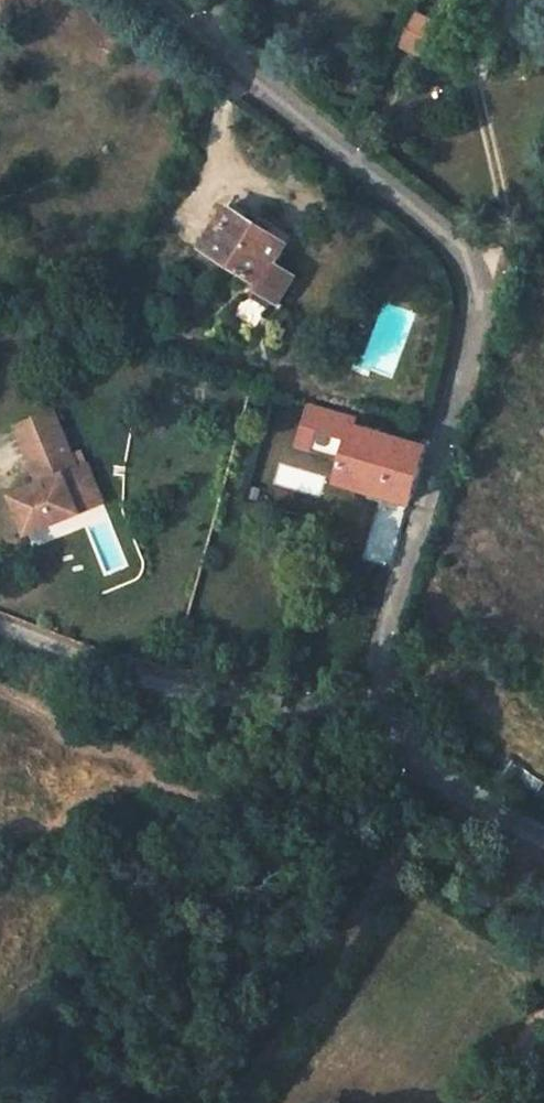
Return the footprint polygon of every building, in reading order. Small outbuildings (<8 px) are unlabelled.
[(442,29),(413,12),(397,42),(428,58),(442,29)] [(279,267),(296,241),(283,233),(278,240),(227,207),(201,249),(259,286),(255,291),(276,304),(294,276),(279,267)] [(51,410),(16,427),(44,484),(16,497),(34,533),(84,508),(75,492),(99,480),(90,461),(79,466),(51,410)] [(298,448),(344,460),(355,427),(356,422),(310,410),(298,448)] [(425,446),(355,427),(344,460),(338,483),(409,502),(425,446)] [(99,480),(75,492),(84,508),(107,496),(99,480)] [(340,743),(335,737),(327,744),(332,751),(340,743)]
